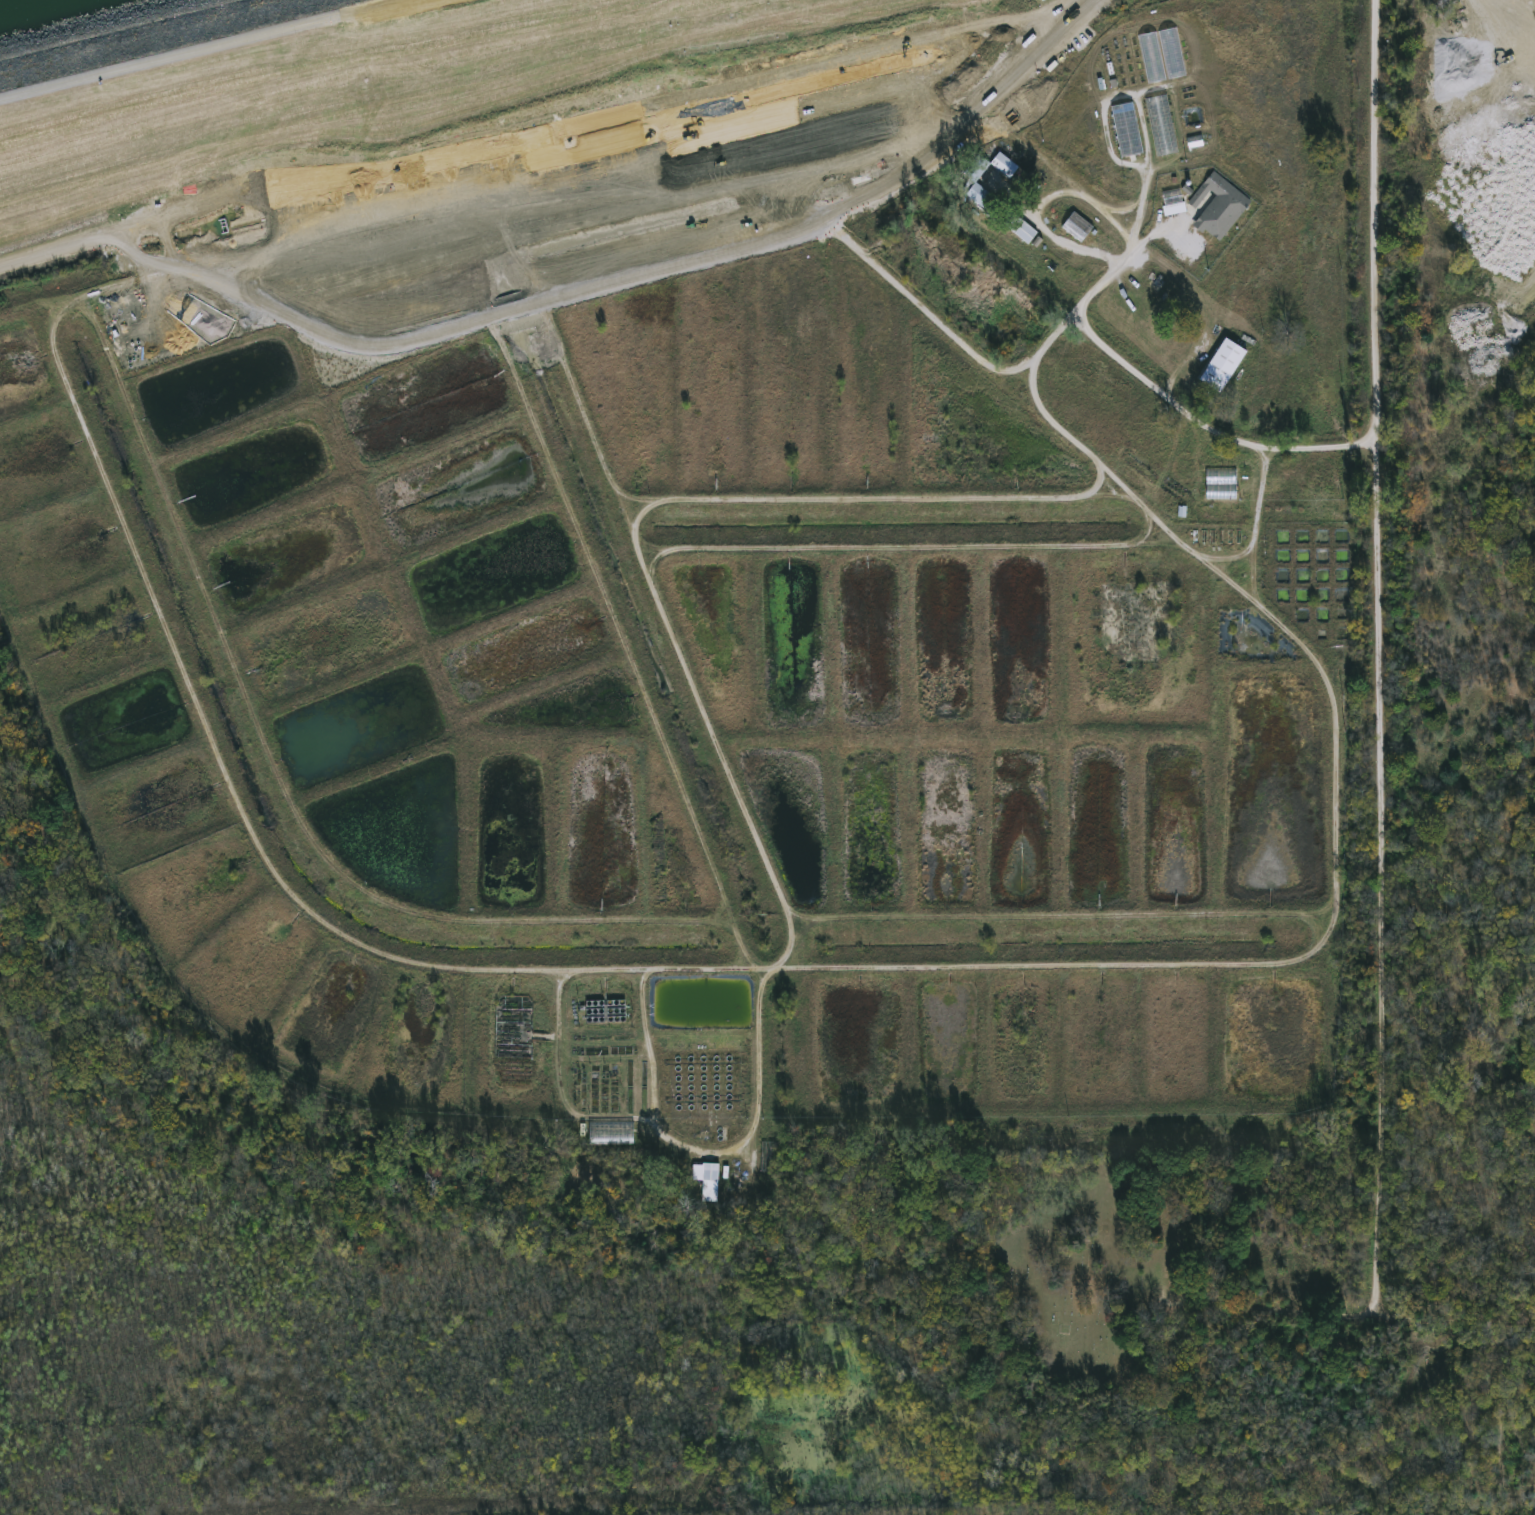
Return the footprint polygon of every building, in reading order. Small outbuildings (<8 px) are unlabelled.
[(1185,79),(1176,30),(1137,36),(1146,86),(1185,79)] [(1120,159),(1142,156),(1134,104),(1112,108),(1120,159)] [(1028,175),(987,145),(955,188),(995,219),(1005,206),(976,185),(990,167),(1019,188),(1028,175)] [(1194,226),(1221,245),(1252,202),(1211,173),(1189,205),(1198,212),(1210,195),(1214,197),(1194,226)] [(1163,217),(1184,215),(1183,205),(1162,207),(1163,217)] [(1038,235),(1011,213),(1002,225),(1029,247),(1038,235)] [(1081,245),(1093,230),(1074,214),(1062,229),(1081,245)] [(495,1032),(495,1055),(515,1056),(515,1041),(524,1041),(524,1033),(518,1033),(519,1018),(527,1019),(528,1007),(497,1006),(497,1025),(513,1025),(512,1032),(495,1032)] [(719,1165),(692,1164),(692,1182),(703,1183),(702,1203),(717,1204),(719,1165)]
